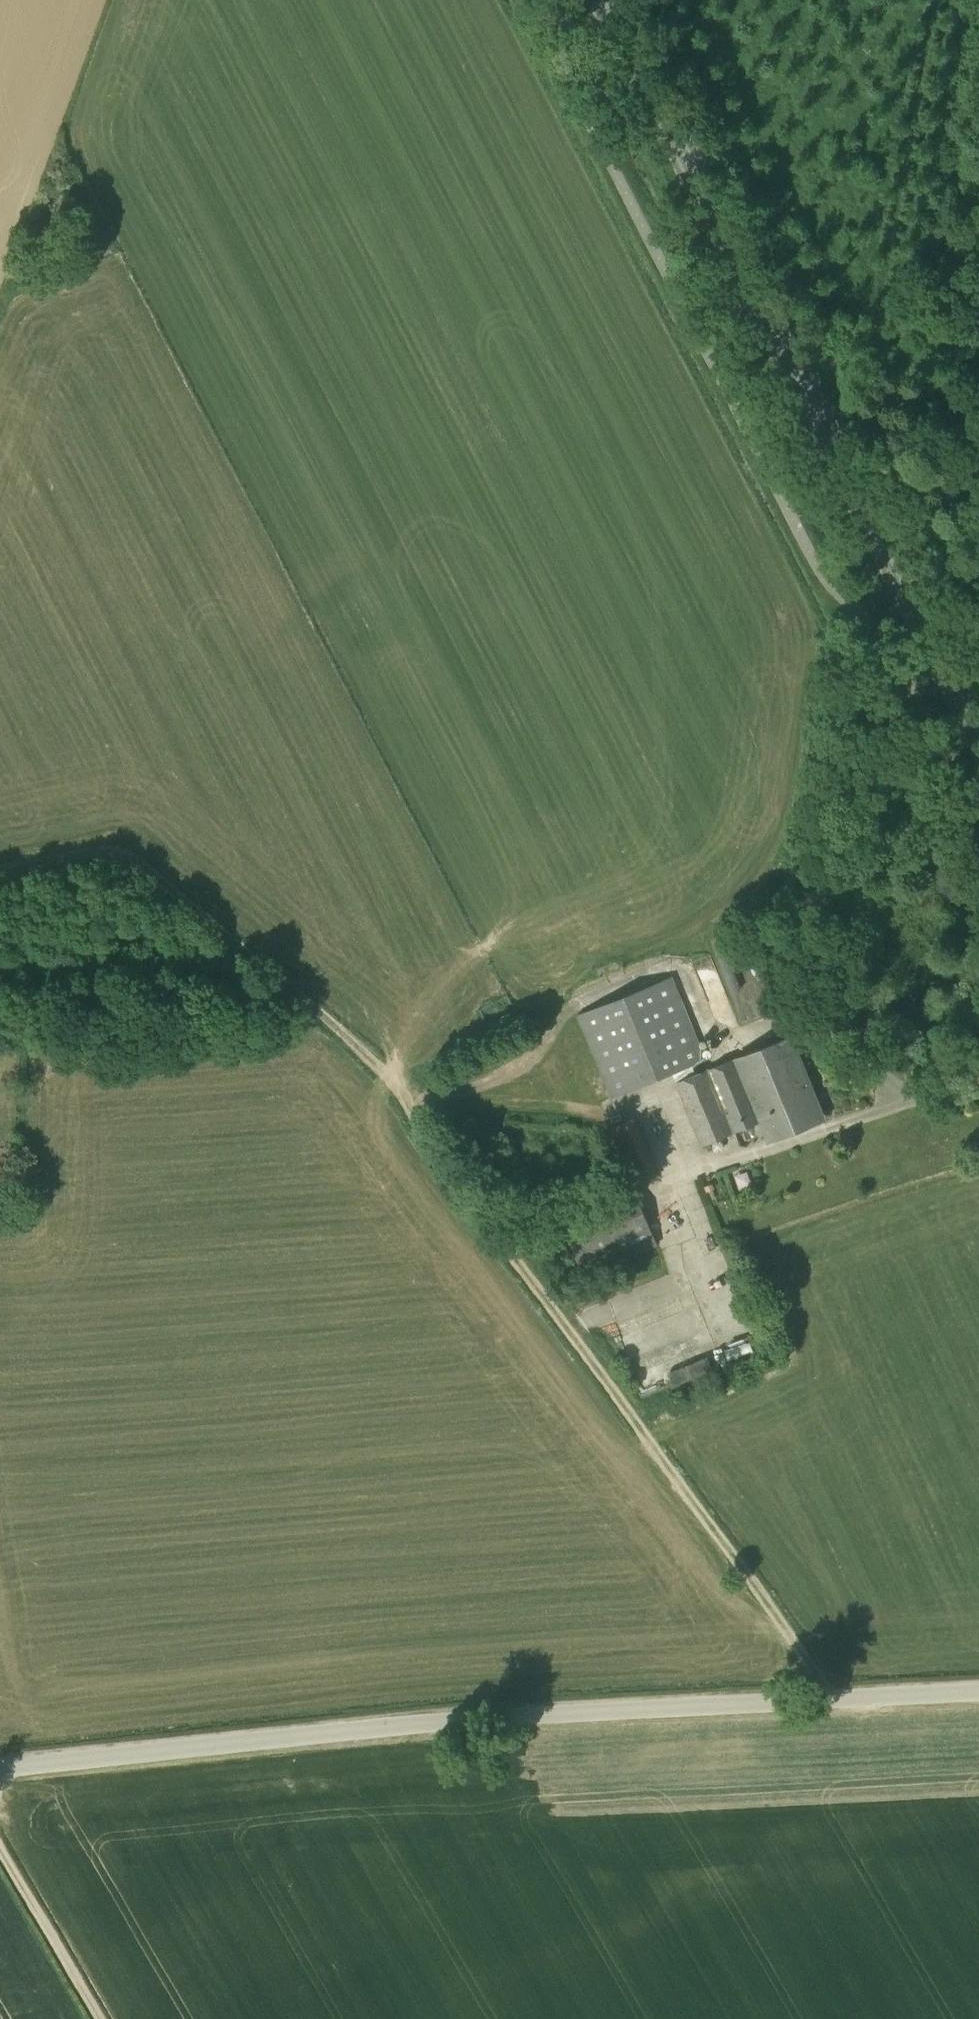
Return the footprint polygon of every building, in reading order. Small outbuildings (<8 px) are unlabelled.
[(703,1071),(700,1062),(706,1059),(673,976),(578,1014),(611,1098),(672,1073),(702,1146),(762,1121),(769,1138),(822,1117),(789,1036),(737,1058),(703,1071)] [(584,1276),(658,1246),(635,1190),(561,1220),(584,1276)] [(751,1337),(729,1346),(733,1356),(755,1346),(751,1337)] [(694,1361),(670,1369),(675,1382),(699,1374),(694,1361)]
